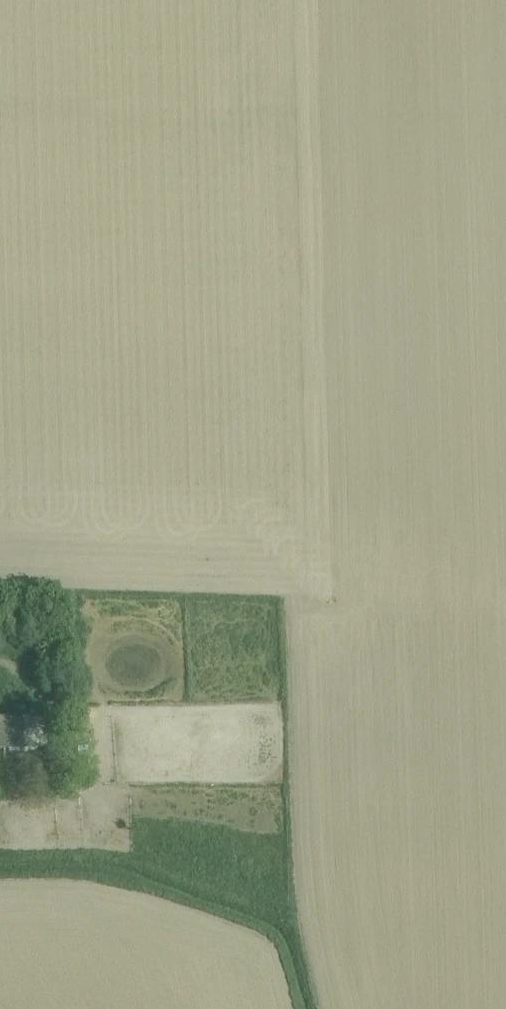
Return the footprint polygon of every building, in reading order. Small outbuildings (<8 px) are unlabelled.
[(47,751),(46,717),(0,718),(0,753),(47,751)]
